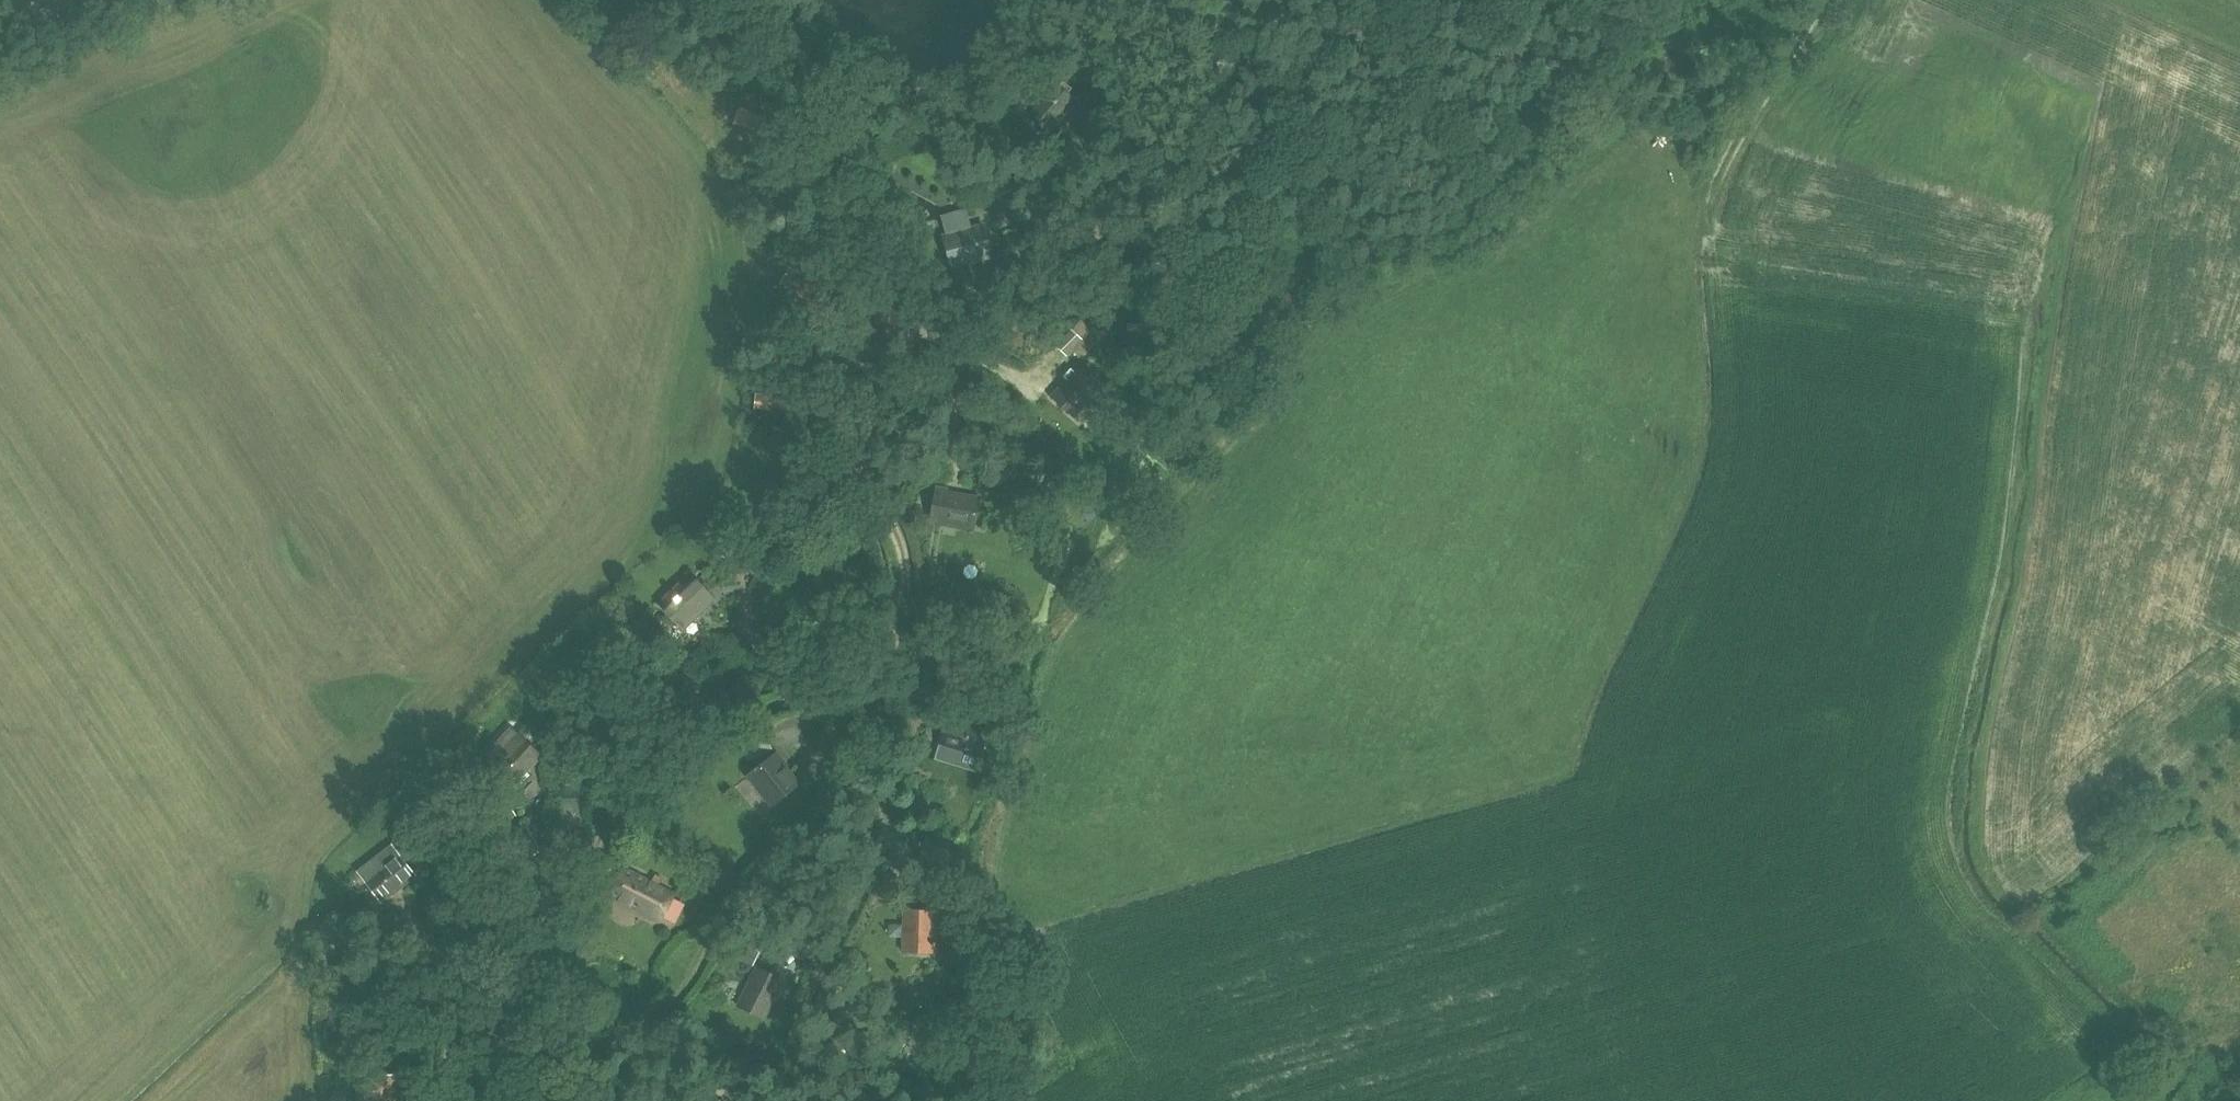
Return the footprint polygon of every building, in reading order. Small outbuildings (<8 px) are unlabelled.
[(628,0),(615,0),(611,3),(623,19),(635,9),(628,0)] [(1050,131),(1076,98),(1054,81),(1040,98),(1044,101),(1031,117),(1050,131)] [(773,141),(776,131),(784,108),(745,95),(736,121),(734,127),(773,141)] [(1015,191),(1001,204),(1030,234),(1041,220),(1015,191)] [(975,262),(995,257),(987,226),(986,226),(985,221),(980,223),(981,227),(945,237),(952,264),(974,258),(975,262)] [(1083,319),(1059,348),(1067,356),(1073,350),(1082,358),(1097,344),(1087,334),(1092,327),(1083,319)] [(1074,416),(1103,383),(1078,361),(1072,369),(1075,372),(1053,397),(1074,416)] [(783,411),(784,396),(756,394),(754,410),(783,411)] [(973,531),(975,521),(979,498),(936,490),(931,518),(930,524),(973,531)] [(684,629),(716,599),(698,580),(666,610),(684,629)] [(982,755),(990,727),(968,721),(967,725),(947,719),(940,743),(982,755)] [(738,735),(743,745),(765,736),(760,725),(738,735)] [(514,785),(542,754),(521,735),(493,766),(514,785)] [(773,803),(798,783),(775,754),(749,774),(773,803)] [(527,824),(512,832),(525,858),(542,849),(527,824)] [(383,901),(416,875),(400,853),(366,879),(383,901)] [(673,895),(624,869),(610,895),(660,921),(673,895)] [(934,911),(905,910),(904,952),(932,953),(934,911)] [(390,991),(400,983),(387,967),(377,975),(390,991)] [(770,997),(778,978),(755,968),(738,1008),(764,1020),(773,999),(770,997)] [(366,1075),(356,1075),(357,1100),(397,1100),(395,1073),(366,1075)]
